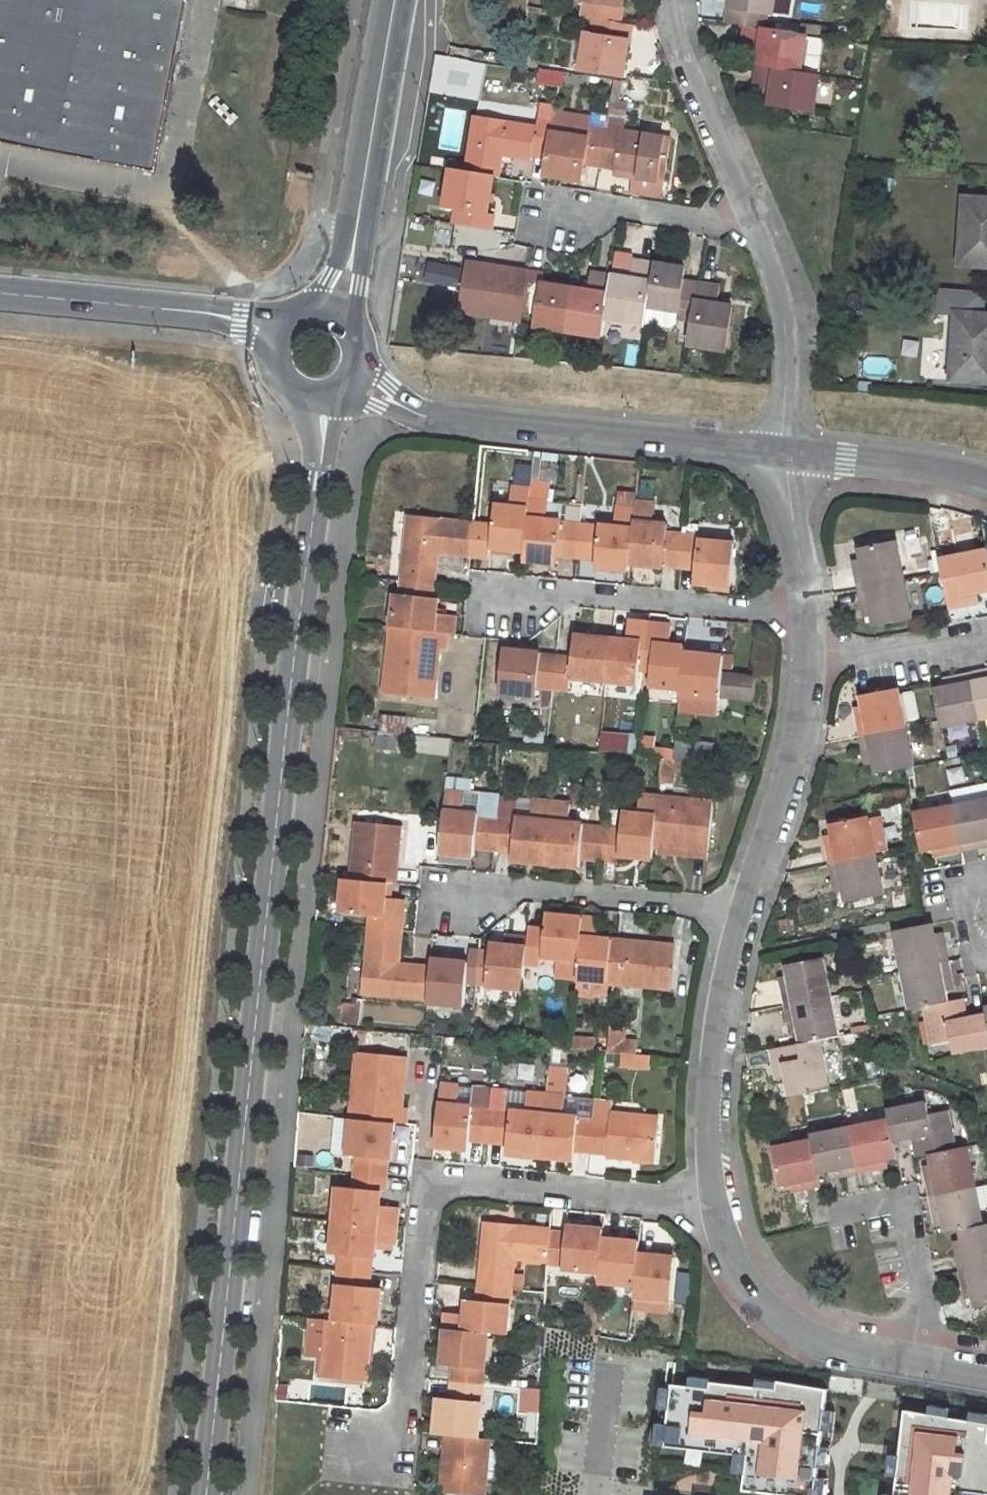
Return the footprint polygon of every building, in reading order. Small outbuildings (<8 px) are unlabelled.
[(183,0),(0,0),(0,144),(156,173),(189,1),(183,0)] [(583,18),(594,19),(622,23),(625,0),(581,0),(585,1),(583,18)] [(728,23),(747,26),(766,29),(768,14),(772,15),(775,0),(732,0),(728,23)] [(920,12),(966,12),(966,0),(920,0),(920,12)] [(587,34),(581,71),(625,77),(633,24),(622,23),(594,19),(591,35),(587,34)] [(761,50),(759,66),(802,72),(808,36),(766,29),(747,26),(744,46),(761,50)] [(759,66),(756,86),(773,88),(771,104),(814,111),(820,75),(802,72),(759,66)] [(563,87),(564,70),(536,67),(534,83),(563,87)] [(476,118),(467,174),(495,178),(499,179),(502,155),(532,160),(532,155),(548,157),(552,133),(554,121),(539,119),(537,128),(476,118)] [(552,133),(548,157),(545,176),(582,182),(585,164),(600,166),(606,129),(591,127),(589,139),(552,133)] [(606,129),(600,166),(616,169),(615,175),(664,182),(672,140),(606,129)] [(452,171),(463,173),(464,164),(451,162),(449,171),(452,171)] [(495,215),(489,214),(495,178),(467,174),(463,173),(452,171),(446,207),(456,210),(453,225),(492,231),(495,215)] [(960,264),(986,266),(986,200),(965,198),(960,264)] [(453,287),(458,267),(426,260),(422,280),(453,287)] [(609,277),(603,319),(645,325),(647,307),(653,266),(634,264),(631,280),(609,277)] [(470,265),(462,312),(522,320),(524,309),(529,272),(470,265)] [(653,266),(647,307),(679,311),(679,319),(693,321),(697,285),(684,284),(685,270),(653,266)] [(539,312),(537,328),(563,331),(569,289),(543,287),(545,275),(529,272),(524,309),(539,312)] [(569,289),(563,331),(601,336),(603,319),(609,277),(589,274),(586,292),(569,289)] [(693,321),(690,345),(728,350),(733,308),(716,306),(718,288),(697,285),(693,321)] [(952,380),(986,382),(986,316),(957,313),(952,380)] [(475,525),(471,556),(491,557),(492,547),(525,550),(530,499),(531,490),(513,488),(511,508),(496,507),(494,528),(475,525)] [(563,522),(548,520),(550,501),(530,499),(525,550),(524,560),(558,564),(559,554),(578,556),(580,527),(562,524),(563,522)] [(682,536),(668,534),(669,524),(653,523),(655,504),(637,502),(636,509),(630,563),(662,566),(663,563),(679,565),(682,536)] [(596,558),(595,568),(629,570),(630,563),(636,509),(618,507),(616,527),(599,526),(599,529),(580,527),(578,556),(596,558)] [(411,519),(405,581),(435,584),(438,552),(471,556),(475,525),(411,519)] [(696,568),(694,583),(709,585),(731,587),(736,544),(699,540),(700,537),(682,536),(679,565),(696,568)] [(897,541),(860,548),(863,559),(864,567),(857,568),(861,588),(905,578),(897,541)] [(963,596),(977,593),(986,591),(986,549),(940,559),(950,609),(965,605),(963,596)] [(863,559),(855,561),(857,568),(864,567),(863,559)] [(905,578),(861,588),(865,608),(872,605),(873,615),(875,626),(913,619),(905,578)] [(438,599),(434,598),(435,584),(405,581),(404,594),(397,594),(393,627),(401,627),(449,633),(454,633),(457,615),(437,613),(438,599)] [(977,593),(963,596),(965,605),(979,603),(977,593)] [(872,605),(865,608),(866,616),(873,615),(872,605)] [(611,640),(607,682),(639,685),(640,673),(645,623),(629,622),(627,642),(611,640)] [(645,623),(640,673),(645,674),(650,624),(645,623)] [(650,624),(645,674),(652,674),(657,624),(650,624)] [(686,647),(670,645),(673,626),(657,624),(652,674),(650,686),(681,689),(685,652),(686,647)] [(390,656),(386,693),(435,698),(437,672),(435,672),(436,648),(447,649),(449,633),(401,627),(397,657),(390,656)] [(570,690),(571,677),(607,682),(611,640),(575,636),(573,659),(556,658),(553,688),(570,690)] [(556,658),(541,656),(541,654),(505,650),(501,691),(537,696),(538,686),(553,688),(556,658)] [(685,652),(681,689),(680,695),(720,699),(720,696),(722,674),(724,656),(685,652)] [(972,671),(982,719),(986,718),(986,668),(972,671)] [(972,671),(953,675),(955,684),(946,685),(935,687),(942,726),(982,719),(972,671)] [(722,674),(720,696),(751,699),(754,677),(751,676),(722,674)] [(953,675),(945,677),(946,685),(955,684),(953,675)] [(898,687),(859,695),(865,716),(857,717),(861,735),(906,726),(898,687)] [(862,708),(856,709),(857,717),(865,716),(862,708)] [(382,716),(381,732),(404,734),(406,718),(382,716)] [(906,726),(861,735),(865,756),(872,755),(877,775),(915,767),(906,726)] [(596,750),(634,755),(637,734),(599,729),(596,750)] [(381,737),(380,748),(396,750),(397,738),(381,737)] [(715,745),(690,743),(688,762),(698,763),(713,764),(715,745)] [(872,755),(865,756),(867,764),(874,762),(872,755)] [(676,761),(663,760),(660,784),(673,785),(675,770),(676,761)] [(688,762),(676,761),(675,770),(697,773),(698,763),(688,762)] [(478,815),(463,813),(465,794),(447,792),(440,853),(474,857),(475,848),(493,850),(496,819),(478,818),(478,815)] [(652,857),(654,845),(659,798),(640,796),(638,814),(624,813),(622,832),(605,830),(602,861),(619,863),(620,854),(652,857)] [(659,798),(654,845),(659,846),(709,852),(714,804),(659,798)] [(982,840),(986,839),(986,799),(954,805),(963,852),(984,848),(982,840)] [(496,819),(493,850),(512,852),(511,862),(545,865),(551,803),(532,802),(530,821),(515,819),(515,822),(496,819)] [(551,803),(545,865),(577,869),(578,858),(602,861),(605,830),(583,829),(583,825),(568,824),(570,806),(551,803)] [(954,805),(915,813),(922,851),(934,848),(942,846),(944,856),(963,852),(954,805)] [(870,817),(830,824),(833,835),(834,843),(827,845),(831,863),(877,854),(877,851),(870,819),(870,817)] [(883,817),(870,819),(877,851),(889,849),(883,817)] [(358,822),(353,879),(388,883),(396,883),(401,826),(358,822)] [(833,835),(826,837),(827,845),(834,843),(833,835)] [(709,852),(659,846),(658,852),(708,858),(709,852)] [(942,846),(934,848),(937,858),(944,856),(942,846)] [(877,854),(831,863),(835,884),(843,882),(844,889),(847,902),(885,894),(877,854)] [(373,915),(371,929),(402,932),(405,899),(387,898),(388,883),(353,879),(345,878),(341,912),(373,915)] [(843,882),(835,884),(836,891),(844,889),(843,882)] [(528,948),(527,962),(543,964),(543,957),(580,960),(584,918),(547,915),(546,933),(530,932),(528,948)] [(611,940),(598,939),(599,919),(584,918),(580,960),(578,979),(594,981),(607,982),(611,940)] [(934,922),(895,930),(902,968),(949,959),(946,941),(937,943),(935,935),(934,922)] [(371,929),(365,993),(430,998),(432,968),(399,965),(402,932),(371,929)] [(944,934),(935,935),(937,943),(946,941),(944,934)] [(611,940),(607,982),(615,983),(619,941),(611,940)] [(619,941),(615,983),(671,988),(676,946),(619,941)] [(480,951),(478,982),(488,983),(487,987),(524,989),(527,962),(528,948),(491,945),(490,952),(480,951)] [(432,968),(430,998),(430,1001),(465,1003),(467,981),(478,982),(480,951),(470,950),(469,963),(433,960),(432,968)] [(825,958),(787,965),(789,976),(791,984),(783,986),(787,1004),(832,995),(825,958)] [(947,990),(945,982),(953,981),(949,959),(902,968),(910,1008),(926,1005),(949,1001),(947,990)] [(789,976),(781,978),(783,986),(791,984),(789,976)] [(578,979),(576,995),(592,996),(594,981),(578,979)] [(953,981),(945,982),(947,990),(955,988),(953,981)] [(832,995),(787,1004),(791,1026),(798,1024),(800,1033),(802,1042),(821,1038),(840,1034),(832,995)] [(926,1005),(933,1045),(953,1041),(955,1053),(986,1046),(986,1014),(967,1017),(964,997),(949,1001),(926,1005)] [(798,1024),(791,1026),(793,1034),(800,1033),(798,1024)] [(573,1037),(572,1048),(594,1050),(594,1039),(573,1037)] [(802,1042),(771,1048),(774,1065),(783,1064),(786,1077),(790,1096),(831,1087),(821,1038),(802,1042)] [(408,1108),(398,1107),(401,1083),(405,1083),(408,1057),(359,1052),(355,1089),(362,1089),(359,1119),(395,1123),(407,1124),(408,1108)] [(622,1053),(620,1067),(650,1070),(652,1056),(622,1053)] [(783,1064),(774,1065),(777,1080),(786,1077),(783,1064)] [(546,1096),(540,1155),(573,1159),(574,1149),(591,1151),(594,1123),(577,1122),(577,1118),(563,1116),(565,1099),(564,1099),(566,1082),(548,1080),(546,1096)] [(473,1108),(458,1107),(460,1087),(442,1086),(436,1145),(468,1148),(469,1138),(486,1141),(489,1113),(472,1111),(473,1108)] [(489,1113),(486,1141),(508,1143),(507,1151),(540,1155),(546,1096),(528,1094),(526,1113),(510,1112),(510,1116),(489,1113)] [(659,1117),(612,1114),(613,1103),(596,1101),(594,1123),(591,1151),(608,1152),(608,1156),(655,1161),(659,1117)] [(927,1101),(887,1109),(890,1119),(894,1140),(914,1136),(918,1155),(930,1153),(958,1148),(950,1109),(929,1113),(927,1101)] [(349,1155),(352,1118),(338,1117),(335,1153),(349,1155)] [(358,1156),(355,1175),(386,1178),(388,1158),(390,1159),(395,1123),(359,1119),(352,1118),(349,1155),(358,1156)] [(880,1169),(877,1160),(886,1159),(897,1157),(894,1140),(890,1119),(850,1126),(859,1173),(880,1169)] [(850,1126),(811,1135),(812,1138),(819,1173),(830,1170),(839,1168),(840,1177),(859,1173),(850,1126)] [(812,1138),(774,1146),(782,1185),(793,1183),(800,1182),(802,1190),(821,1186),(819,1173),(812,1138)] [(958,1148),(930,1153),(933,1165),(935,1173),(927,1174),(930,1194),(977,1184),(969,1145),(958,1148)] [(886,1159),(877,1160),(880,1169),(888,1168),(886,1159)] [(933,1165),(925,1167),(927,1174),(935,1173),(933,1165)] [(839,1168),(830,1170),(832,1179),(840,1177),(839,1168)] [(399,1208),(379,1205),(381,1190),(384,1191),(386,1178),(355,1175),(354,1189),(339,1188),(336,1220),(397,1227),(399,1208)] [(800,1182),(793,1183),(795,1192),(802,1190),(800,1182)] [(977,1184),(930,1194),(934,1214),(942,1213),(943,1221),(945,1232),(962,1229),(984,1225),(977,1184)] [(942,1213),(934,1214),(936,1222),(943,1221),(942,1213)] [(342,1255),(341,1269),(369,1272),(370,1258),(373,1258),(375,1243),(395,1245),(397,1227),(336,1220),(333,1254),(342,1255)] [(488,1224),(481,1287),(511,1290),(515,1257),(549,1260),(552,1232),(552,1231),(488,1224)] [(957,1250),(961,1270),(986,1265),(986,1224),(984,1225),(962,1229),(964,1242),(966,1249),(957,1250)] [(564,1265),(563,1269),(600,1271),(603,1239),(604,1230),(567,1226),(567,1234),(552,1232),(549,1260),(548,1263),(564,1265)] [(636,1285),(640,1255),(641,1243),(603,1239),(600,1271),(599,1280),(636,1285)] [(964,1242),(956,1244),(957,1250),(966,1249),(964,1242)] [(640,1255),(636,1285),(636,1296),(671,1300),(676,1258),(640,1255)] [(961,1270),(965,1290),(973,1288),(975,1297),(977,1309),(986,1307),(986,1265),(961,1270)] [(341,1269),(336,1321),(371,1325),(377,1325),(381,1288),(368,1286),(369,1272),(341,1269)] [(481,1287),(480,1301),(510,1305),(511,1290),(481,1287)] [(973,1288),(965,1290),(967,1298),(975,1297),(973,1288)] [(447,1313),(446,1329),(488,1333),(507,1334),(510,1305),(480,1301),(468,1300),(466,1315),(447,1313)] [(331,1321),(326,1378),(366,1382),(371,1325),(336,1321),(331,1321)] [(453,1367),(452,1383),(483,1386),(488,1333),(446,1329),(443,1366),(453,1367)] [(661,1445),(744,1454),(740,1492),(762,1494),(812,1494),(825,1389),(774,1383),(774,1390),(707,1382),(706,1389),(668,1385),(664,1425),(654,1424),(652,1437),(662,1438),(661,1445)] [(439,1398),(435,1435),(449,1436),(478,1439),(483,1386),(452,1383),(450,1399),(439,1398)] [(536,1412),(539,1391),(521,1388),(518,1410),(536,1412)] [(905,1409),(896,1494),(964,1494),(964,1492),(986,1494),(986,1422),(905,1409)] [(443,1493),(461,1494),(484,1494),(490,1440),(478,1439),(449,1436),(443,1493)]
